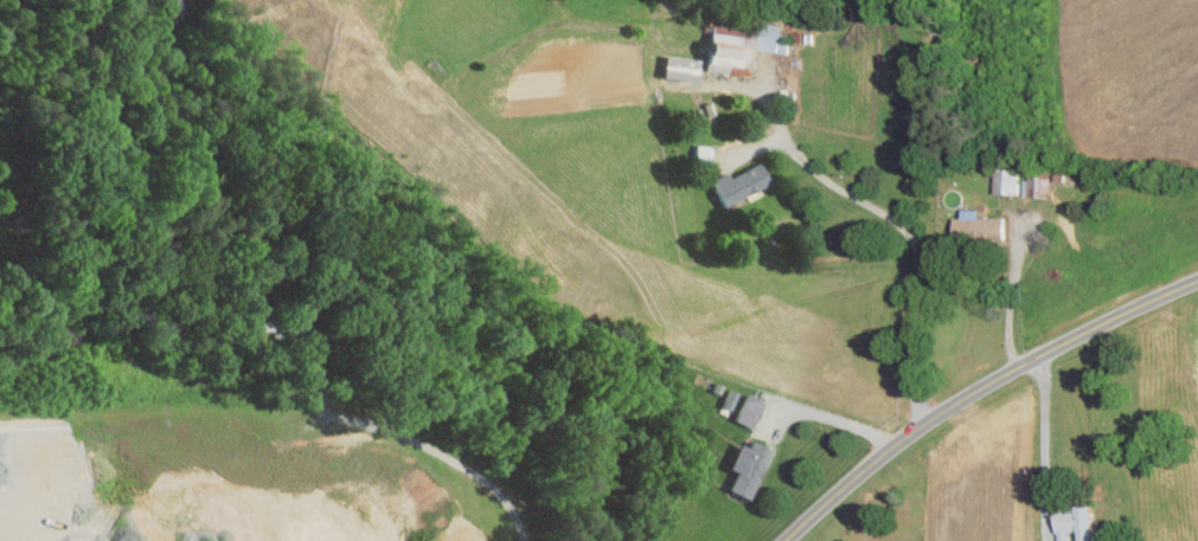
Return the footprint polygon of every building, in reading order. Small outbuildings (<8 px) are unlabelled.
[(717,22),(713,72),(759,76),(761,50),(792,53),(794,33),(787,32),(787,28),(717,22)] [(668,78),(702,82),(705,60),(670,56),(668,78)] [(716,146),(698,145),(697,160),(715,161),(716,146)] [(714,180),(727,207),(775,184),(765,162),(734,176),(732,171),(714,180)] [(999,194),(1024,195),(1025,170),(1000,169),(999,194)] [(1056,171),(1033,171),(1033,180),(1026,180),(1026,197),(1055,198),(1056,171)] [(957,219),(957,243),(1010,243),(1009,218),(957,219)] [(731,416),(741,393),(731,388),(721,411),(731,416)] [(737,421),(757,429),(768,401),(749,393),(737,421)] [(745,444),(734,470),(740,472),(732,490),(754,500),(776,450),(755,441),(752,448),(745,444)] [(1059,507),(1059,540),(1074,540),(1074,533),(1086,533),(1086,540),(1102,540),(1102,507),(1059,507)]
